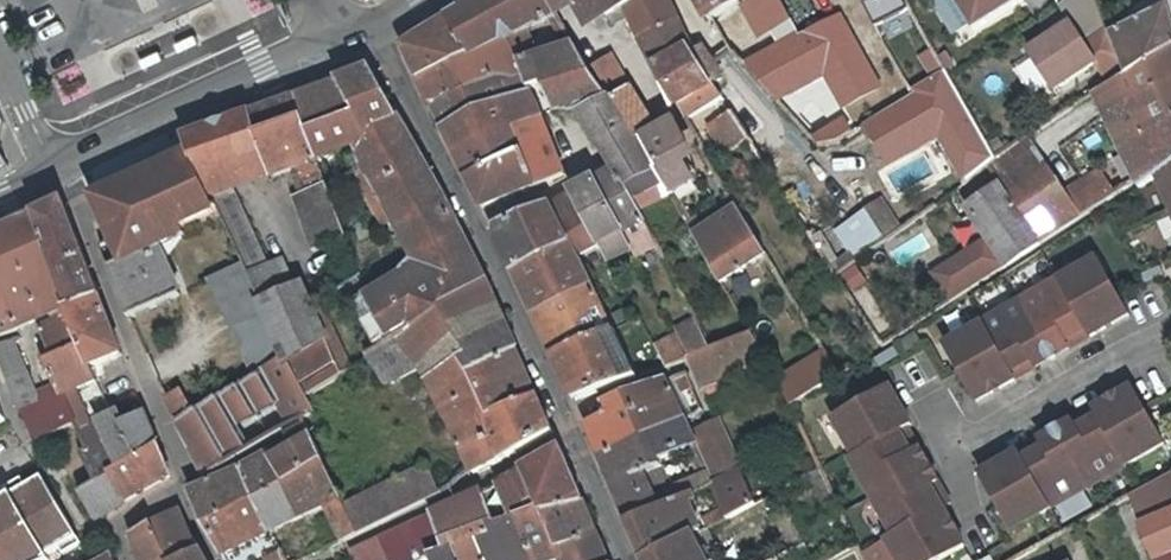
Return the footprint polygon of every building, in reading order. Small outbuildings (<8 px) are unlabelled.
[(464,93),(522,67),(486,0),(477,0),(450,17),(469,53),(450,64),(464,93)] [(522,67),(537,91),(547,86),(535,57),(523,29),(531,26),(519,0),(486,0),(522,67)] [(548,0),(519,0),(531,26),(556,14),(548,0)] [(677,16),(669,0),(548,0),(556,14),(573,5),(581,18),(602,7),(608,16),(626,7),(640,37),(677,16)] [(715,25),(757,2),(756,0),(700,0),(715,25)] [(766,8),(781,38),(797,30),(781,0),(766,8)] [(869,1),(878,23),(914,9),(910,0),(871,0),(869,1)] [(978,29),(1027,0),(960,0),(978,29)] [(1170,3),(1170,0),(1144,0),(1108,17),(1111,23),(1115,31),(1170,3)] [(1170,3),(1115,31),(1133,70),(1136,69),(1170,48),(1170,5),(1170,3)] [(661,67),(679,102),(717,81),(715,75),(692,50),(677,16),(640,37),(656,69),(661,67)] [(433,107),(434,107),(464,93),(450,64),(469,53),(450,17),(407,43),(406,52),(433,107)] [(1115,31),(1111,23),(1089,48),(1076,27),(1033,54),(1058,93),(1100,68),(1109,84),(1133,70),(1115,31)] [(585,115),(607,103),(587,68),(573,43),(535,57),(547,86),(555,104),(585,115)] [(703,43),(692,50),(715,75),(720,71),(703,43)] [(1136,69),(1158,117),(1119,138),(1139,182),(1159,169),(1170,162),(1170,48),(1136,69)] [(921,57),(933,79),(946,72),(934,50),(921,57)] [(615,52),(587,68),(607,103),(620,97),(639,88),(615,52)] [(368,296),(397,338),(402,335),(426,319),(423,313),(494,281),(457,205),(416,132),(378,66),(338,82),(339,84),(333,86),(297,98),(320,156),(356,143),(378,183),(366,190),(384,224),(397,217),(419,256),(401,271),(403,274),(368,296)] [(434,107),(446,131),(537,91),(522,67),(464,93),(434,107)] [(1158,117),(1136,69),(1133,70),(1109,84),(1098,91),(1119,138),(1158,117)] [(728,101),(717,81),(679,102),(693,105),(700,114),(728,101)] [(620,97),(641,134),(660,121),(639,88),(620,97)] [(446,131),(458,154),(508,130),(550,119),(537,91),(446,131)] [(634,188),(664,173),(641,134),(620,97),(607,103),(585,115),(597,140),(609,158),(617,168),(634,188)] [(260,137),(274,172),(293,166),(305,194),(294,198),(313,252),(352,240),(320,156),(297,98),(210,128),(238,144),(260,137)] [(10,165),(8,159),(3,143),(6,123),(0,108),(0,169),(10,165)] [(711,126),(725,157),(751,145),(737,114),(711,126)] [(572,175),(550,119),(508,130),(533,155),(545,191),(572,175)] [(684,120),(649,139),(682,197),(716,178),(684,120)] [(244,261),(290,358),(308,396),(347,370),(316,309),(313,302),(254,178),(274,172),(260,137),(238,144),(210,128),(184,136),(191,151),(219,208),(244,261)] [(469,179),(533,155),(508,130),(458,154),(469,179)] [(1003,182),(1040,240),(1081,212),(1029,137),(997,160),(990,165),(1002,183),(1003,182)] [(155,239),(219,208),(191,151),(149,170),(94,193),(114,236),(102,241),(103,245),(128,306),(132,318),(177,286),(155,239)] [(545,191),(533,155),(469,179),(489,214),(545,191)] [(1170,198),(1170,162),(1159,169),(1170,198)] [(655,226),(634,188),(617,168),(595,180),(636,236),(655,226)] [(572,191),(607,249),(636,236),(595,180),(572,191)] [(1040,240),(1003,182),(1002,183),(970,205),(1007,263),(1040,240)] [(552,203),(584,260),(607,249),(572,191),(551,203),(552,203)] [(841,233),(857,259),(886,238),(904,226),(884,198),(868,209),(870,213),(841,233)] [(67,199),(40,211),(85,344),(92,366),(123,353),(67,199)] [(496,233),(535,314),(594,284),(584,260),(552,203),(496,233)] [(776,258),(741,206),(697,234),(731,286),(776,258)] [(61,353),(85,344),(40,211),(0,228),(0,279),(19,325),(42,316),(61,353)] [(988,238),(924,278),(943,309),(1007,269),(988,238)] [(1097,252),(1060,274),(1092,330),(1130,307),(1097,252)] [(209,278),(258,376),(290,358),(244,261),(209,278)] [(856,264),(843,274),(857,293),(870,283),(856,264)] [(1092,330),(1060,274),(1022,297),(1054,352),(1092,330)] [(19,325),(0,279),(0,333),(19,325)] [(426,319),(402,335),(426,369),(433,380),(467,366),(461,355),(514,322),(494,281),(423,313),(426,319)] [(555,356),(619,328),(594,284),(535,314),(555,356)] [(1054,352),(1022,297),(984,319),(1017,374),(1054,352)] [(677,333),(688,355),(713,346),(697,317),(674,327),(677,333)] [(1017,374),(984,319),(946,341),(979,397),(1017,374)] [(433,380),(463,448),(495,428),(474,384),(525,349),(514,322),(461,355),(467,366),(433,380)] [(646,378),(619,328),(555,356),(579,401),(646,378)] [(751,332),(720,344),(735,373),(768,361),(751,332)] [(666,364),(688,355),(677,333),(655,343),(666,364)] [(392,389),(426,369),(402,335),(397,338),(370,359),(392,389)] [(0,343),(0,349),(12,375),(27,368),(16,336),(0,343)] [(97,379),(92,366),(85,344),(61,353),(51,357),(65,391),(97,379)] [(735,373),(720,344),(713,346),(688,355),(692,362),(706,393),(721,388),(717,379),(735,373)] [(824,348),(777,377),(792,403),(839,374),(837,370),(824,348)] [(474,384),(495,428),(547,399),(525,349),(474,384)] [(194,412),(180,420),(206,477),(290,430),(309,419),(317,414),(308,396),(290,358),(258,376),(194,412)] [(630,403),(646,433),(684,416),(681,407),(694,401),(685,382),(682,383),(676,373),(625,392),(630,403)] [(1134,379),(1097,402),(1129,457),(1167,435),(1134,379)] [(855,459),(907,430),(911,427),(890,389),(833,421),(855,459)] [(68,398),(30,416),(39,436),(77,420),(68,398)] [(563,434),(547,399),(495,428),(463,448),(476,479),(536,452),(563,434)] [(1129,457),(1097,402),(1059,424),(1092,480),(1129,457)] [(587,423),(600,453),(646,433),(630,403),(587,423)] [(107,441),(118,468),(160,446),(147,413),(126,424),(119,411),(101,419),(110,439),(107,441)] [(707,468),(713,481),(728,514),(757,499),(722,414),(709,419),(690,428),(684,416),(646,433),(658,457),(695,440),(707,468)] [(93,482),(118,468),(107,441),(110,439),(101,419),(80,428),(89,451),(82,454),(93,482)] [(290,430),(300,448),(317,438),(309,419),(290,430)] [(1092,480),(1059,424),(1021,446),(1055,502),(1092,480)] [(928,468),(907,430),(855,459),(850,462),(871,500),(928,468)] [(600,453),(628,520),(658,506),(652,491),(643,471),(661,464),(658,457),(646,433),(600,453)] [(208,525),(259,498),(328,460),(317,438),(300,448),(278,459),(275,453),(246,469),(210,485),(194,492),(208,525)] [(160,446),(118,468),(93,482),(82,488),(97,519),(172,475),(160,446)] [(1055,502),(1021,446),(983,469),(1016,524),(1055,502)] [(489,492),(487,493),(501,530),(527,522),(593,505),(569,448),(489,492)] [(328,507),(346,499),(328,460),(259,498),(275,530),(328,507)] [(431,465),(349,504),(354,515),(362,533),(443,494),(431,465)] [(1129,492),(1157,559),(1170,559),(1170,467),(1129,492)] [(707,468),(652,491),(658,506),(699,491),(701,487),(713,481),(707,468)] [(950,507),(928,468),(871,500),(893,538),(942,511),(950,507)] [(45,547),(78,529),(47,474),(31,483),(27,476),(0,491),(0,501),(4,509),(0,511),(0,559),(40,559),(49,555),(45,547)] [(716,520),(728,514),(713,481),(701,487),(716,520)] [(628,520),(643,557),(702,531),(710,529),(700,506),(704,503),(699,491),(658,506),(628,520)] [(461,543),(482,536),(501,530),(487,493),(466,498),(435,512),(448,547),(435,552),(438,559),(466,559),(461,543)] [(275,530),(259,498),(208,525),(224,552),(275,530)] [(349,504),(346,499),(328,507),(336,524),(354,515),(349,504)] [(527,522),(542,559),(560,559),(565,558),(562,552),(605,536),(593,505),(527,522)] [(154,525),(166,549),(196,534),(184,510),(154,525)] [(951,510),(902,537),(895,541),(905,559),(951,559),(973,548),(951,510)] [(527,522),(501,530),(482,536),(489,559),(542,559),(527,522)] [(145,559),(172,559),(166,549),(154,525),(135,535),(145,559)] [(379,538),(389,559),(409,559),(418,556),(406,526),(379,538)] [(78,529),(45,547),(49,555),(63,547),(66,552),(85,542),(78,529)] [(644,559),(717,559),(702,531),(643,557),(644,559)] [(166,549),(172,559),(209,559),(196,534),(166,549)] [(482,536),(461,543),(466,559),(489,559),(482,536)] [(605,536),(562,552),(565,558),(565,559),(616,559),(605,536)] [(379,538),(351,551),(356,559),(389,559),(379,538)] [(288,558),(284,550),(269,557),(270,559),(289,559),(288,558)]
